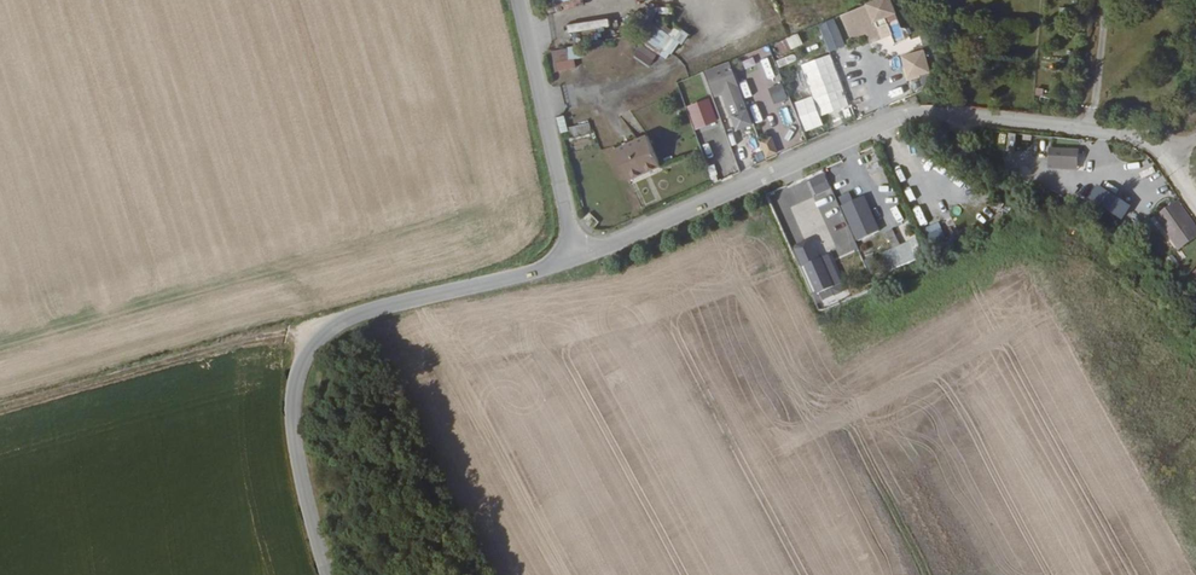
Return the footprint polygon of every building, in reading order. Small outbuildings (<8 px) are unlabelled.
[(553,0),(554,11),(581,7),(580,0),(554,0),(553,0)] [(837,10),(844,27),(874,15),(868,0),(863,0),(837,10)] [(818,23),(827,52),(843,48),(835,19),(818,23)] [(657,55),(668,62),(686,34),(674,26),(672,30),(656,20),(633,57),(649,67),(657,55)] [(565,32),(608,29),(607,21),(565,24),(565,32)] [(780,55),(801,45),(796,34),(775,44),(780,55)] [(550,51),(553,73),(574,69),(571,48),(550,51)] [(899,56),(906,82),(929,76),(923,50),(899,56)] [(776,60),(778,67),(796,63),(794,55),(776,60)] [(801,65),(818,117),(848,107),(830,55),(801,65)] [(690,75),(695,89),(715,81),(710,67),(690,75)] [(745,97),(751,95),(746,78),(740,80),(745,97)] [(715,81),(695,89),(696,92),(716,84),(715,81)] [(773,104),(786,101),(782,84),(769,88),(773,104)] [(793,103),(804,133),(822,126),(811,97),(793,103)] [(684,107),(694,131),(717,122),(708,98),(684,107)] [(573,127),(575,136),(590,132),(588,123),(573,127)] [(1014,150),(1015,133),(1006,133),(1006,149),(1014,150)] [(758,141),(765,160),(777,155),(770,136),(758,141)] [(650,166),(637,137),(605,151),(618,181),(650,166)] [(1047,147),(1047,169),(1078,169),(1078,148),(1047,147)] [(1007,157),(1005,164),(1023,169),(1025,162),(1007,157)] [(876,164),(869,168),(879,188),(886,184),(876,164)] [(824,170),(812,175),(816,183),(827,177),(824,170)] [(1039,175),(1037,182),(1053,188),(1056,181),(1039,175)] [(838,199),(844,197),(839,179),(832,181),(838,199)] [(958,183),(951,198),(965,205),(972,190),(958,183)] [(1065,185),(1063,193),(1084,199),(1086,191),(1065,185)] [(1123,219),(1130,202),(1094,186),(1087,203),(1123,219)] [(863,194),(839,204),(853,240),(878,231),(863,194)] [(818,200),(838,255),(846,252),(841,240),(846,238),(840,221),(838,221),(829,196),(818,200)] [(895,198),(887,201),(894,220),(901,217),(895,198)] [(1153,215),(1177,250),(1195,236),(1195,225),(1177,198),(1153,215)] [(912,209),(919,226),(936,218),(928,201),(912,209)] [(922,231),(933,246),(946,237),(935,222),(922,231)] [(837,283),(825,255),(823,256),(815,238),(812,237),(799,243),(798,246),(806,263),(807,263),(821,294),(825,292),(827,295),(837,290),(835,285),(837,283)] [(920,244),(898,254),(904,266),(925,256),(920,244)] [(832,251),(825,255),(837,283),(835,285),(837,290),(845,286),(848,279),(832,251)]
